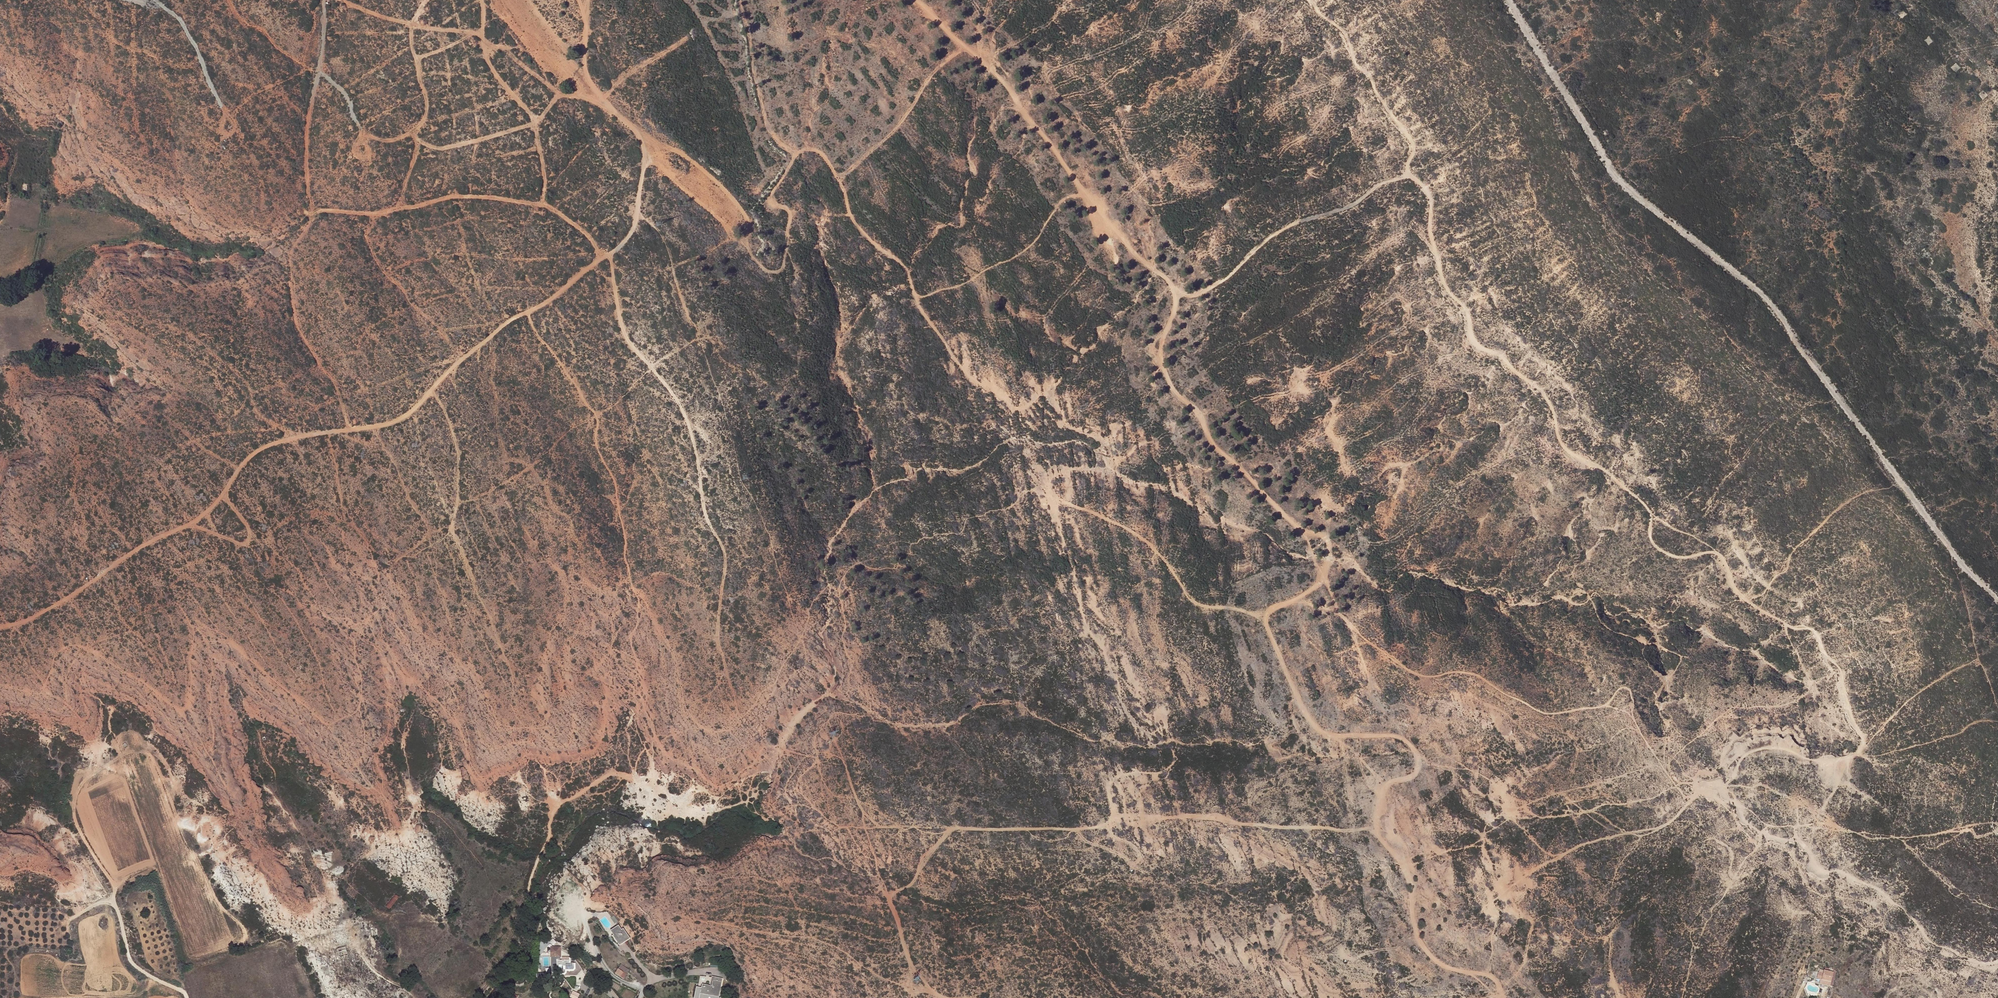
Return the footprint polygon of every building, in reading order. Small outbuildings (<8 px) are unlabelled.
[(1956,72),(1961,68),(1957,62),(1951,67),(1956,72)] [(616,933),(622,943),(631,938),(624,928),(622,929),(619,925),(611,930),(614,934),(616,933)] [(620,945),(622,943),(616,933),(614,934),(613,935),(620,945)] [(569,960),(556,960),(557,970),(558,972),(559,973),(562,974),(564,974),(565,972),(565,970),(572,970),(573,969),(574,968),(574,967),(574,965),(569,965),(569,960)] [(616,973),(624,979),(630,969),(621,964),(616,973)] [(1823,978),(1831,979),(1833,980),(1829,969),(1824,968),(1823,971),(1819,970),(1818,976),(1823,978)] [(713,987),(710,986),(703,985),(701,994),(719,997),(723,979),(715,977),(713,987)]
